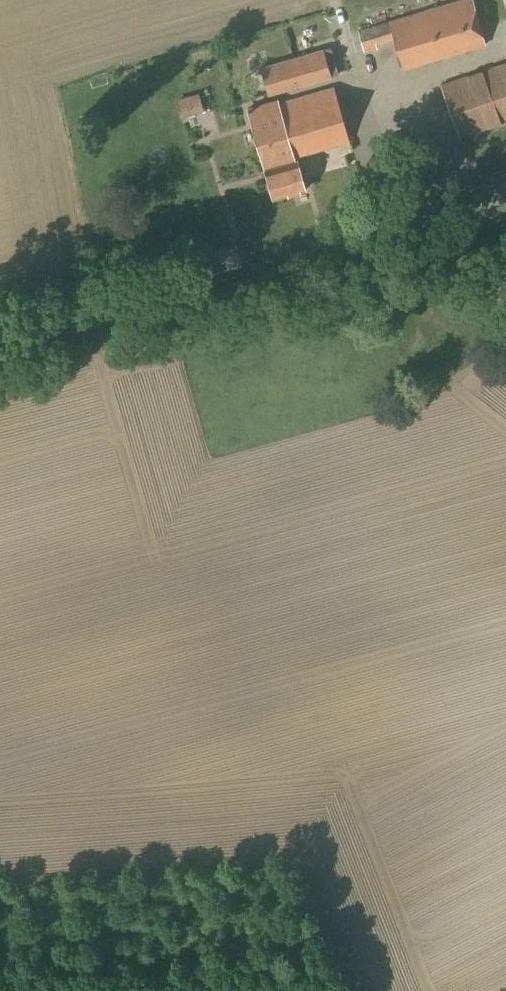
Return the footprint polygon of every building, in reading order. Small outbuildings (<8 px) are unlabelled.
[(473,0),(459,0),(388,21),(357,29),(364,53),(378,49),(377,45),(394,40),(403,71),(486,46),(473,0)] [(267,96),(331,77),(338,74),(331,47),(323,50),(259,68),(267,96)] [(439,85),(459,138),(505,122),(505,62),(439,85)] [(350,142),(334,87),(279,102),(278,99),(246,108),(264,170),(265,169),(274,199),(305,189),(297,160),(296,158),(350,142)] [(505,218),(505,172),(475,183),(490,224),(505,218)]
